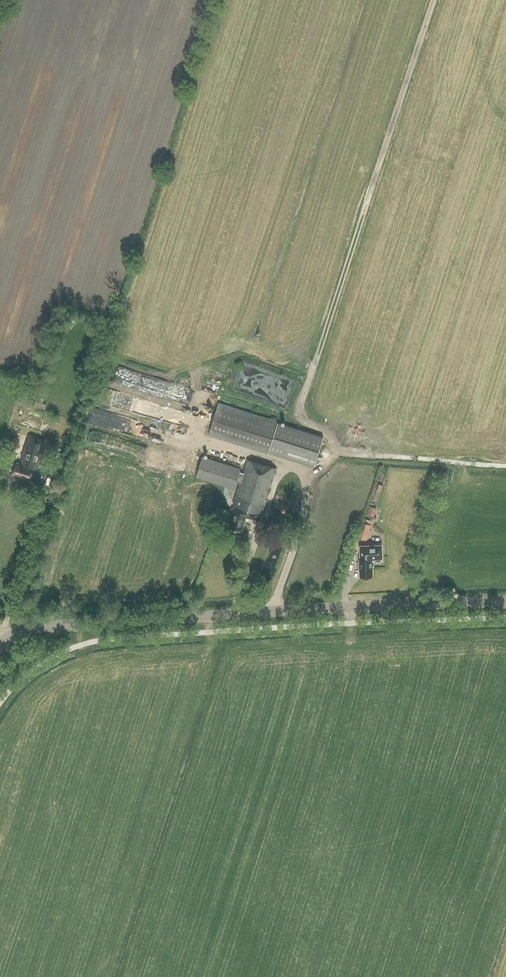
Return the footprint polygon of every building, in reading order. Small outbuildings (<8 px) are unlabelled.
[(314,466),(323,437),(219,404),(210,433),(314,466)] [(38,469),(48,441),(29,434),(20,463),(16,462),(12,473),(20,476),(30,479),(33,467),(38,469)] [(232,508),(228,522),(230,523),(229,527),(241,531),(246,516),(259,521),(275,468),(247,459),(233,504),(234,505),(233,508),(232,508)] [(285,514),(289,505),(276,500),(274,507),(281,510),(280,512),(285,514)] [(379,515),(380,506),(372,505),(371,513),(379,515)] [(371,524),(372,520),(364,518),(363,521),(362,521),(357,537),(367,540),(372,524),(371,524)] [(373,561),(372,559),(383,559),(382,544),(360,545),(361,559),(359,559),(360,576),(373,575),(373,565),(374,565),(374,561),(373,561)]
